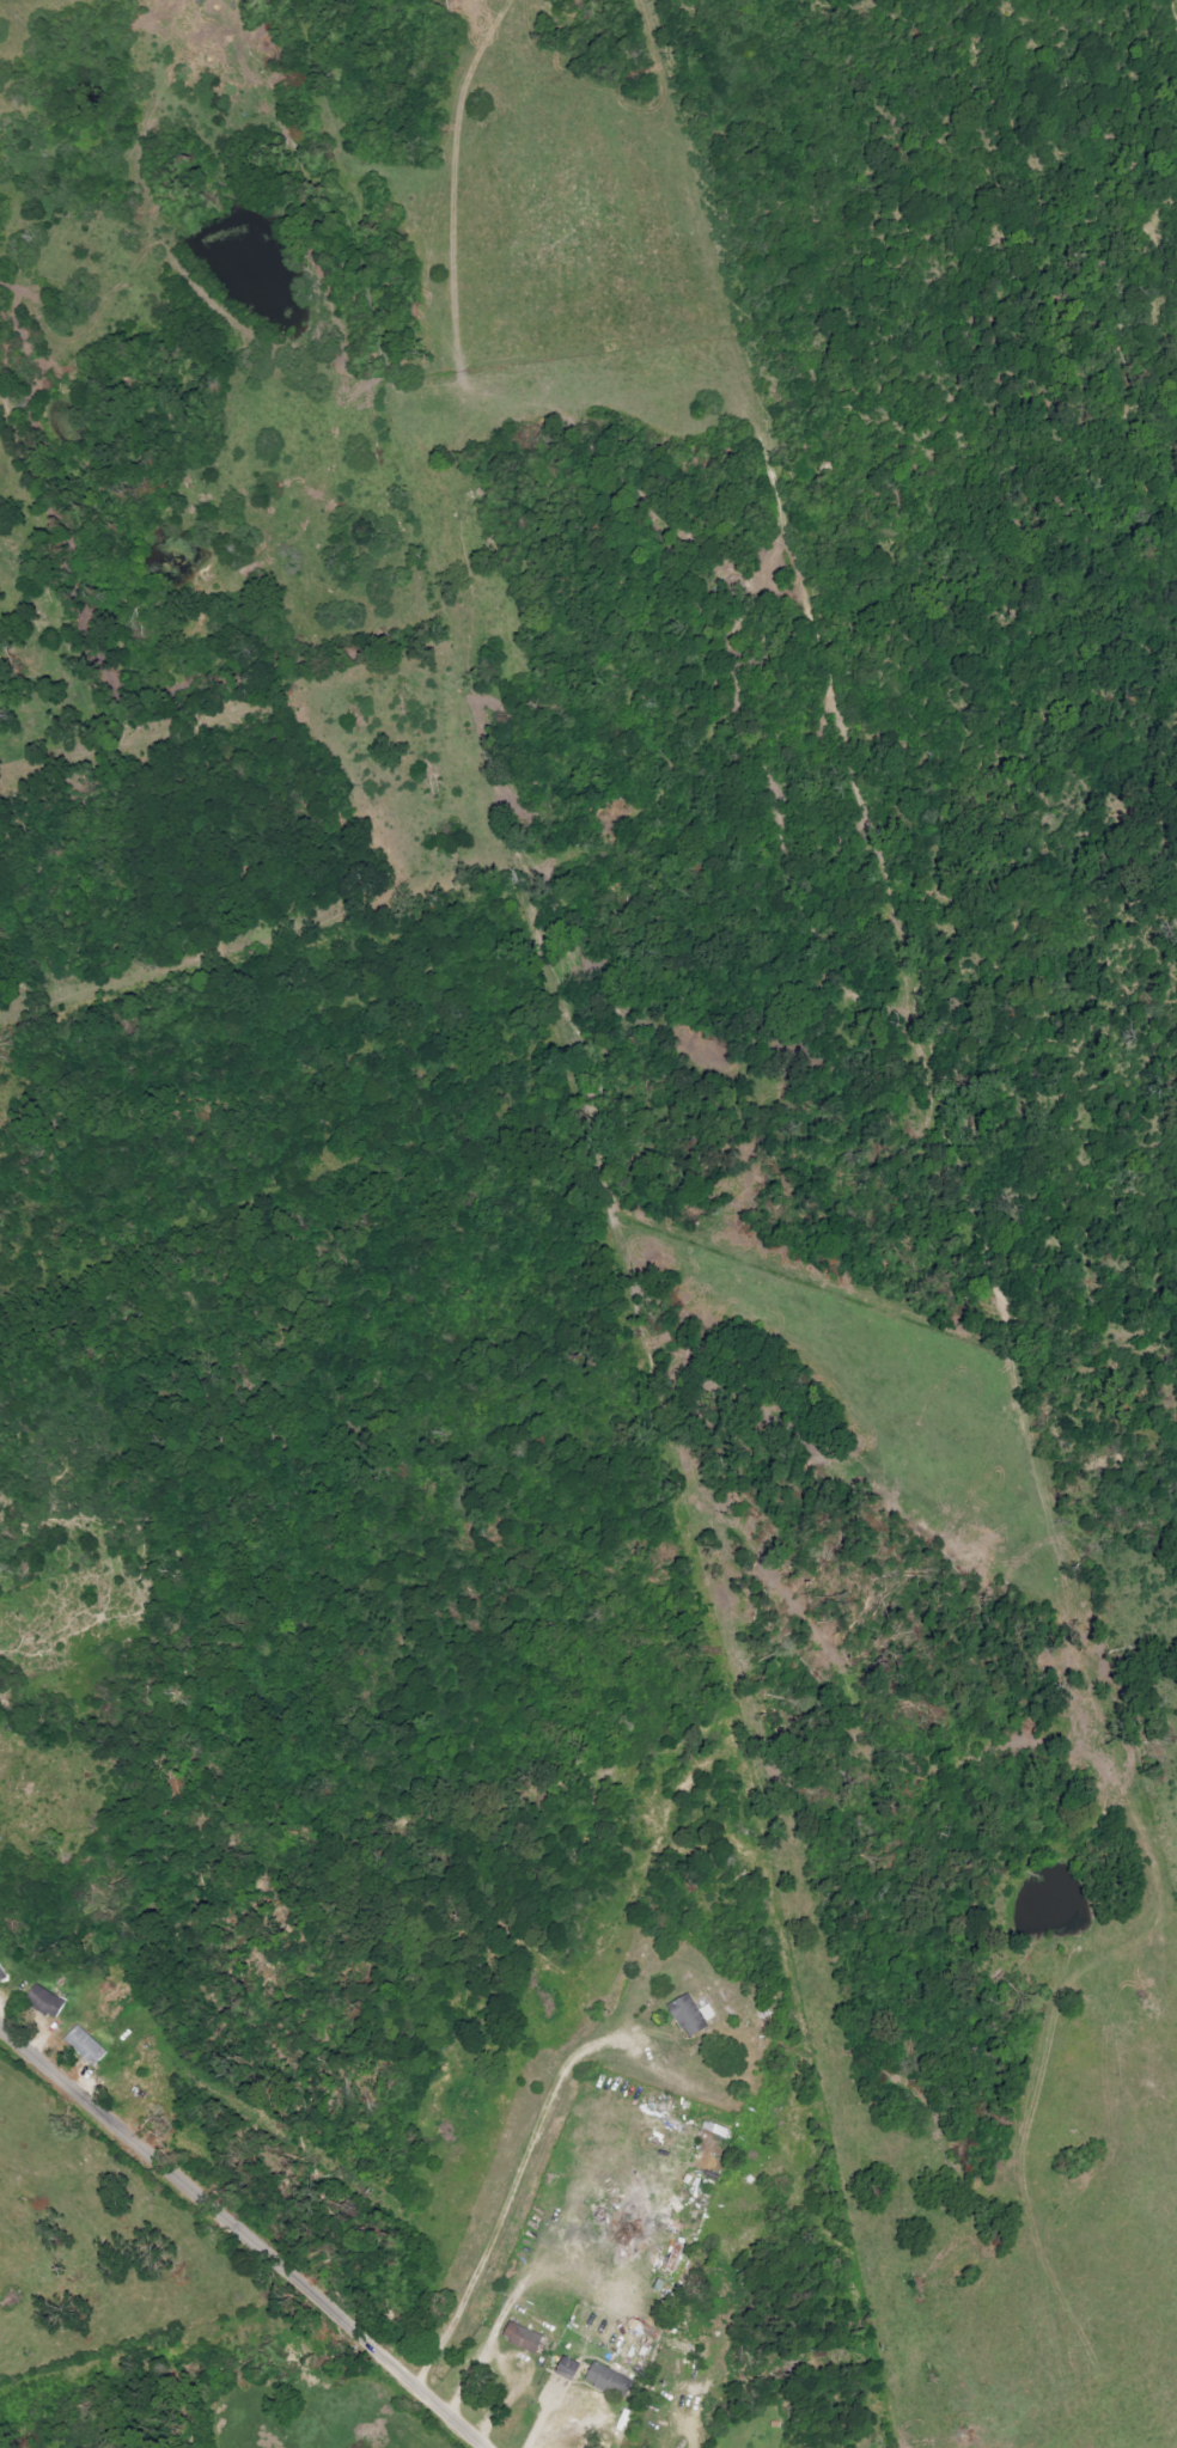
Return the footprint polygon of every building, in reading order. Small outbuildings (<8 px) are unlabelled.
[(26,2004),(58,2019),(67,1999),(35,1985),(26,2004)] [(719,2020),(710,2004),(700,2010),(691,1993),(670,2004),(687,2037),(719,2020)] [(96,2067),(109,2052),(78,2024),(65,2040),(96,2067)] [(545,2336),(511,2321),(503,2339),(537,2353),(545,2336)] [(557,2374),(574,2381),(582,2364),(566,2356),(557,2374)] [(629,2396),(634,2375),(592,2365),(587,2385),(629,2396)]
